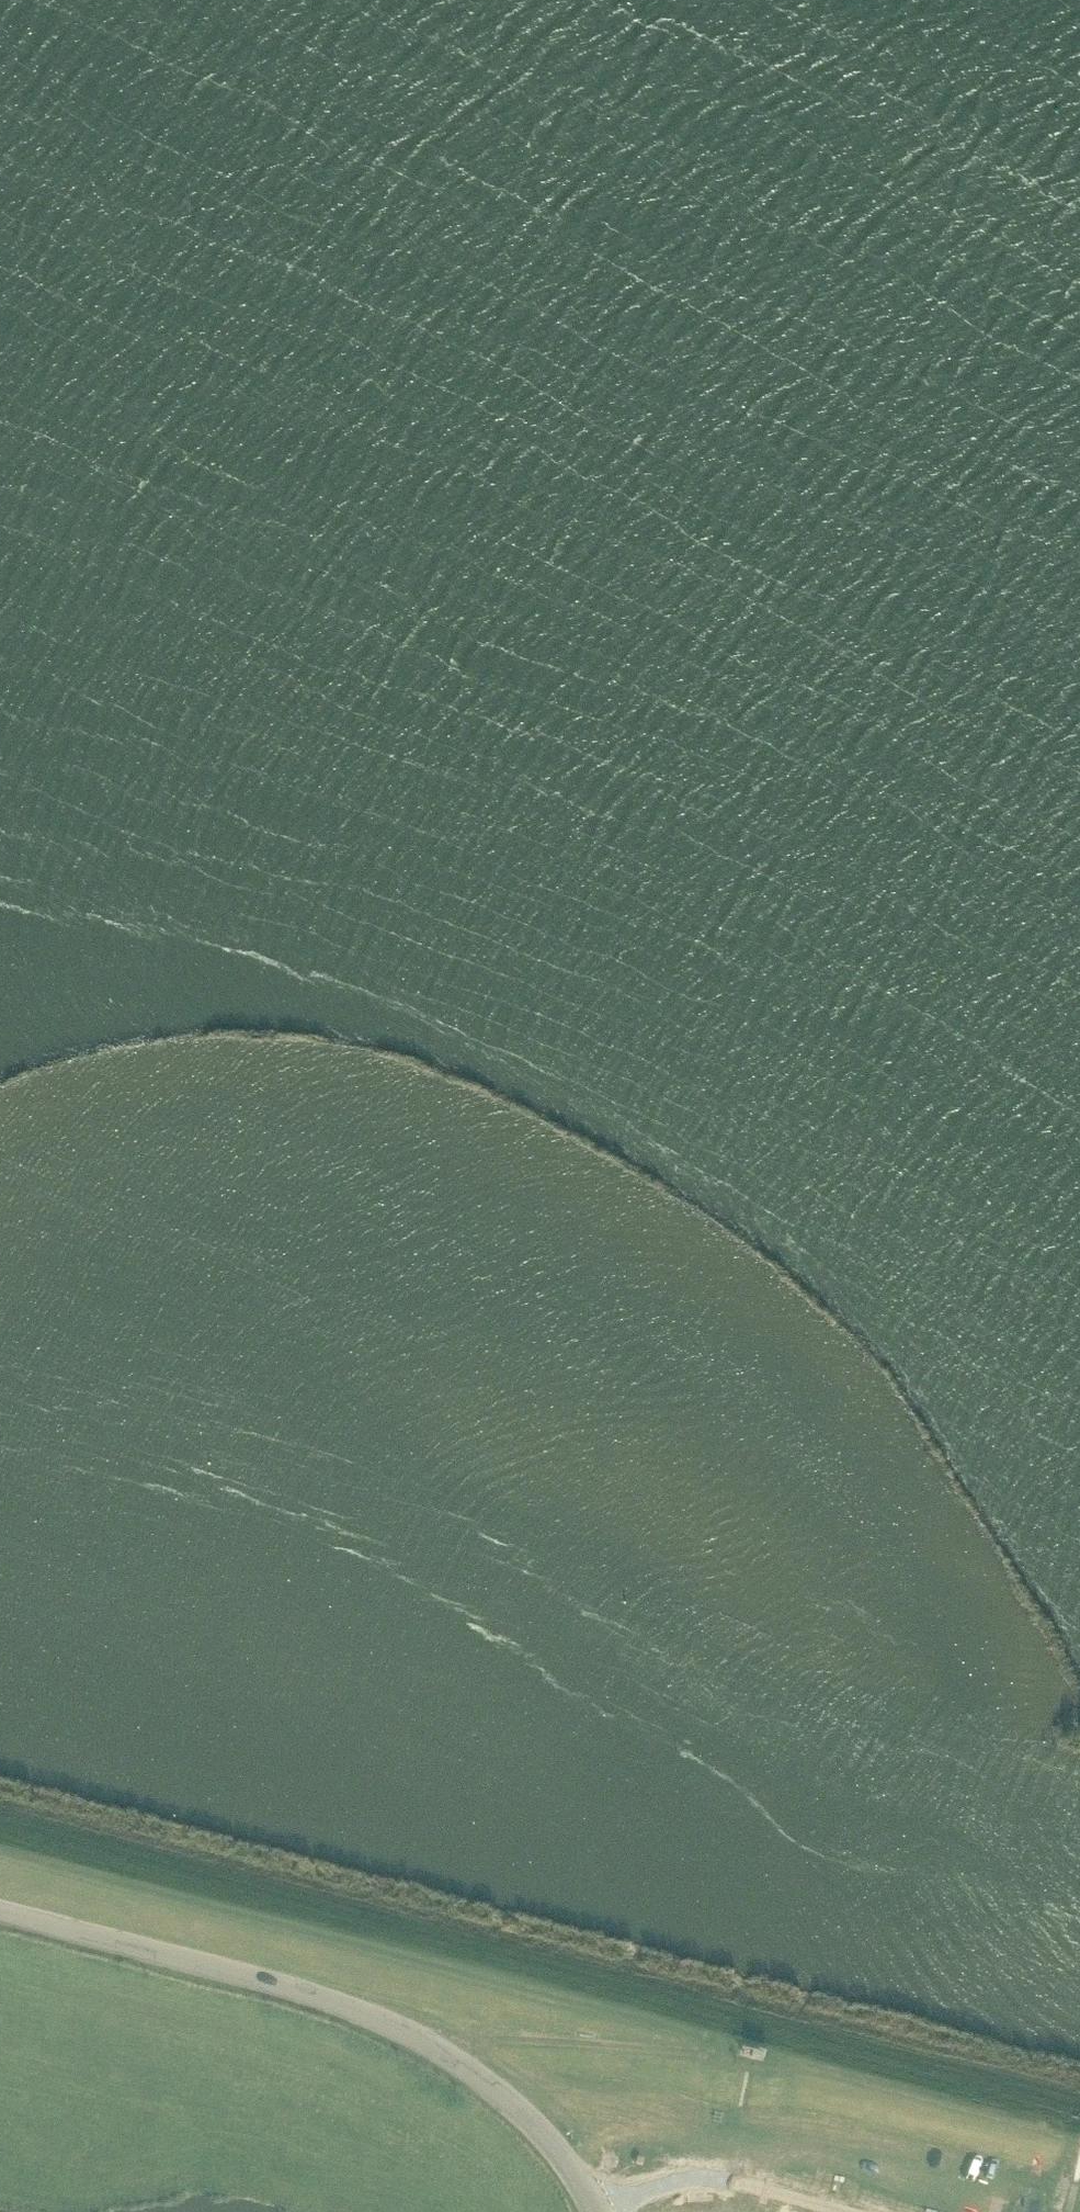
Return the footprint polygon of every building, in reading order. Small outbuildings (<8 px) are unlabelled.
[(665,2115),(668,2135),(678,2134),(675,2114),(665,2115)]
